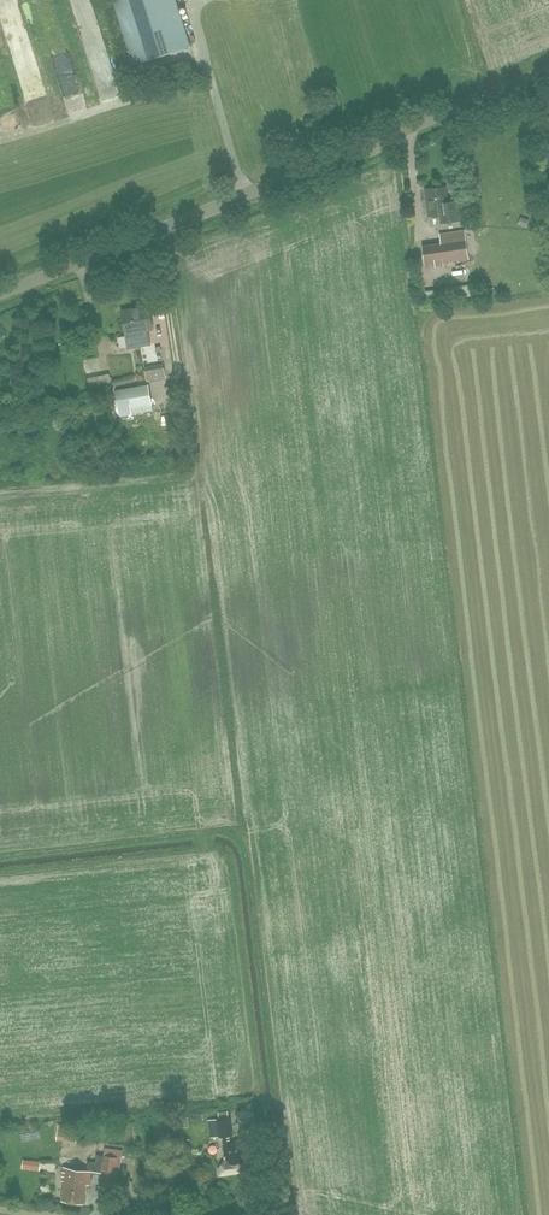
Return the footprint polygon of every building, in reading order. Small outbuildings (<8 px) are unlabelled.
[(191,46),(176,0),(113,0),(133,64),(191,46)] [(12,45),(18,62),(29,58),(22,41),(12,45)] [(448,202),(445,186),(426,189),(430,216),(440,215),(442,223),(459,220),(456,201),(448,202)] [(526,228),(529,220),(521,217),(518,225),(526,228)] [(443,263),(469,259),(465,230),(440,234),(441,243),(422,246),(425,265),(435,264),(436,266),(444,265),(443,263)] [(476,286),(467,286),(467,295),(476,295),(476,286)] [(131,349),(150,345),(147,330),(153,329),(149,306),(121,311),(125,334),(128,333),(131,349)] [(130,408),(131,411),(131,415),(153,411),(148,384),(116,390),(119,410),(130,408)] [(241,1124),(256,1122),(255,1110),(239,1112),(241,1124)] [(218,1168),(219,1175),(229,1174),(244,1172),(243,1162),(241,1141),(231,1142),(230,1135),(234,1135),(232,1117),(229,1117),(228,1111),(218,1112),(219,1118),(218,1118),(218,1119),(210,1120),(212,1137),(220,1136),(220,1137),(224,1136),(227,1159),(218,1168)] [(76,1142),(77,1129),(57,1127),(56,1141),(76,1142)] [(91,1176),(100,1177),(102,1178),(101,1181),(115,1183),(119,1158),(121,1158),(122,1150),(105,1147),(104,1155),(105,1155),(103,1163),(88,1161),(87,1170),(64,1167),(62,1180),(66,1181),(63,1200),(83,1203),(86,1184),(89,1185),(91,1176)] [(31,1169),(32,1161),(24,1160),(23,1168),(31,1169)]
